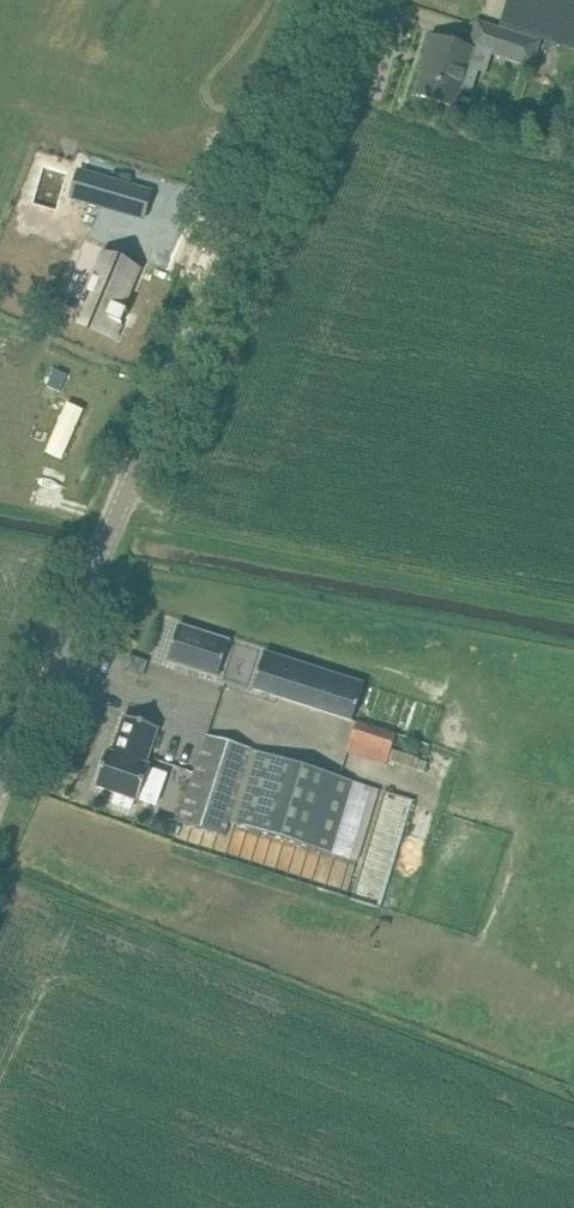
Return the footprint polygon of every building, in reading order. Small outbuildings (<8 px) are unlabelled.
[(501,23),(573,47),(573,0),(509,0),(501,23)] [(531,66),(540,42),(500,29),(492,54),(531,66)] [(454,107),(460,89),(472,92),(479,70),(468,66),(473,49),(431,36),(424,56),(427,57),(416,94),(454,107)] [(78,170),(71,195),(115,208),(118,198),(122,183),(78,170)] [(89,238),(97,219),(85,214),(77,233),(89,238)] [(88,294),(81,310),(120,326),(132,298),(127,296),(143,260),(109,245),(90,290),(88,289),(88,290),(87,289),(86,291),(85,291),(84,292),(88,294)] [(179,625),(167,661),(217,677),(229,641),(179,625)] [(352,720),(364,684),(264,652),(253,689),(352,720)] [(146,764),(158,728),(124,716),(112,752),(107,751),(95,786),(116,793),(113,804),(130,810),(134,799),(138,801),(150,765),(146,764)] [(348,721),(341,754),(383,762),(390,730),(348,721)] [(224,837),(228,822),(329,852),(350,781),(207,735),(179,823),(224,837)]
